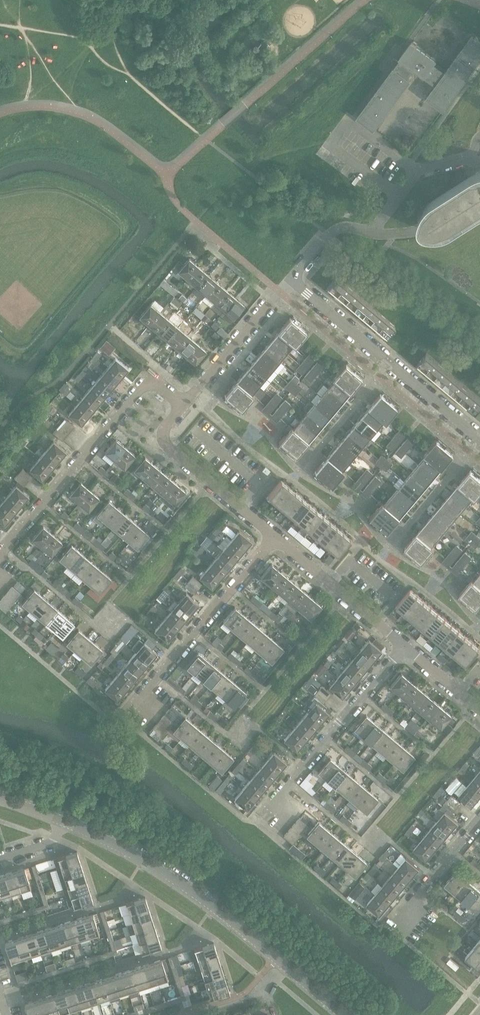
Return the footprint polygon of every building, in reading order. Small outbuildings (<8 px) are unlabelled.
[(479,59),(479,43),(471,36),(446,71),(434,63),(436,60),(412,42),(400,58),(400,59),(399,61),(395,59),(393,62),(396,65),(358,117),(374,129),(410,80),(408,78),(414,69),(436,85),(427,97),(444,109),(479,59)] [(479,171),(476,173),(476,174),(435,201),(425,213),(422,223),(426,229),(436,231),(451,226),(479,207),(479,171)] [(178,271),(188,279),(199,266),(189,258),(178,271)] [(199,266),(188,279),(197,287),(208,274),(199,266)] [(208,274),(197,287),(206,295),(217,282),(208,274)] [(336,277),(328,287),(336,294),(345,284),(336,277)] [(160,284),(165,288),(168,283),(164,279),(160,284)] [(217,282),(206,295),(215,303),(226,289),(217,282)] [(345,284),(336,294),(345,301),(353,291),(345,284)] [(173,287),(169,292),(174,295),(178,291),(173,287)] [(235,297),(226,289),(215,303),(224,310),(235,297)] [(353,291),(345,301),(353,308),(362,298),(353,291)] [(175,297),(170,303),(177,309),(182,303),(175,297)] [(245,305),(235,297),(224,310),(234,319),(245,305)] [(362,298),(353,308),(361,315),(370,305),(362,298)] [(139,317),(149,325),(160,312),(151,304),(139,317)] [(370,305),(361,315),(370,322),(378,312),(370,305)] [(200,311),(197,315),(198,316),(201,319),(205,315),(205,314),(200,311)] [(160,312),(149,325),(158,333),(169,320),(160,312)] [(378,312),(370,322),(378,329),(387,319),(378,312)] [(201,319),(204,321),(207,323),(210,319),(205,315),(201,319)] [(290,318),(281,329),(278,332),(294,345),(293,346),(295,347),(308,332),(307,332),(290,318)] [(387,319),(378,329),(386,336),(395,326),(387,319)] [(169,320),(158,333),(167,340),(179,327),(169,320)] [(179,327),(167,340),(177,348),(188,335),(179,327)] [(278,332),(274,337),(271,340),(287,353),(293,346),(294,345),(278,332)] [(188,335),(177,348),(186,356),(197,343),(188,335)] [(271,340),(269,344),(265,349),(280,362),(287,353),(271,340)] [(107,341),(100,348),(109,355),(115,348),(107,341)] [(197,343),(186,356),(195,364),(207,351),(197,343)] [(265,349),(260,354),(258,357),(273,370),(280,362),(265,349)] [(427,353),(418,363),(423,367),(426,370),(435,360),(427,353)] [(311,354),(308,357),(302,363),(308,368),(316,358),(311,354)] [(258,357),(255,360),(251,365),(266,378),(273,370),(258,357)] [(116,358),(107,368),(121,379),(129,369),(116,358)] [(318,360),(310,370),(315,374),(324,365),(318,360)] [(435,360),(426,370),(435,377),(443,367),(435,360)] [(345,363),(335,375),(333,379),(334,380),(335,380),(350,393),(353,390),(362,378),(345,364),(346,364),(345,363)] [(251,365),(247,370),(244,373),(259,386),(266,378),(251,365)] [(443,367),(435,377),(443,384),(452,374),(443,367)] [(121,379),(107,368),(100,377),(113,388),(121,379)] [(244,373),(241,377),(237,382),(252,395),(252,394),(259,386),(244,373)] [(452,374),(443,384),(452,391),(460,381),(452,374)] [(113,388),(100,377),(92,386),(105,397),(113,388)] [(335,380),(334,380),(328,388),(343,401),(350,393),(335,380)] [(460,381),(452,391),(460,398),(468,388),(460,381)] [(252,395),(237,382),(234,385),(225,396),(242,410),(241,411),(242,411),(254,396),(252,394),(252,395)] [(66,385),(61,391),(66,396),(70,391),(67,388),(68,387),(66,385)] [(105,397),(92,386),(84,395),(97,406),(105,397)] [(343,401),(328,388),(321,396),(336,409),(343,401)] [(468,388),(460,398),(468,405),(477,395),(468,388)] [(381,394),(371,405),(369,408),(384,421),(383,422),(385,423),(398,408),(397,408),(381,394)] [(97,406),(84,395),(77,404),(90,415),(97,406)] [(468,405),(477,413),(479,409),(479,398),(477,395),(468,405)] [(336,409),(321,396),(314,405),(329,418),(336,409)] [(269,414),(277,404),(272,400),(263,410),(269,414)] [(90,415),(77,404),(68,414),(82,425),(90,415)] [(329,418),(314,405),(307,413),(322,426),(329,418)] [(279,406),(272,415),(271,416),(276,421),(285,411),(279,406)] [(369,408),(365,413),(362,417),(377,429),(383,422),(384,421),(369,408)] [(322,426),(307,413),(300,421),(315,434),(322,426)] [(362,417),(359,420),(355,425),(370,438),(377,429),(362,417)] [(65,419),(61,423),(70,431),(74,427),(65,419)] [(300,421),(294,429),(293,429),(308,442),(315,434),(300,421)] [(70,431),(61,423),(57,428),(66,436),(70,431)] [(355,425),(351,430),(348,433),(363,446),(370,438),(355,425)] [(292,427),(289,431),(279,442),(279,443),(280,442),(296,456),(308,442),(293,429),(294,429),(292,427)] [(66,436),(57,428),(53,433),(62,441),(66,436)] [(348,433),(345,436),(341,441),(356,454),(363,446),(348,433)] [(105,452),(115,460),(126,447),(116,439),(105,452)] [(436,440),(426,451),(423,455),(425,457),(425,456),(440,469),(452,455),(436,441),(436,440)] [(53,441),(45,451),(58,462),(67,452),(53,441)] [(341,441),(337,446),(334,450),(349,462),(356,454),(341,441)] [(136,455),(126,447),(115,460),(124,469),(136,455)] [(334,450),(331,453),(327,458),(342,471),(343,470),(349,462),(334,450)] [(58,462),(45,451),(38,460),(51,471),(58,462)] [(425,456),(425,457),(418,464),(434,477),(440,469),(425,456)] [(134,470),(144,478),(155,465),(145,457),(134,470)] [(316,471),(315,472),(332,486),(331,487),(332,487),(345,472),(343,470),(342,471),(327,458),(316,471)] [(51,471),(38,460),(30,469),(35,474),(43,480),(51,471)] [(434,477),(418,464),(411,473),(427,485),(434,477)] [(164,473),(155,465),(144,478),(153,486),(164,473)] [(27,473),(22,469),(18,474),(28,482),(32,477),(27,473)] [(461,481),(459,484),(474,497),(474,498),(476,499),(479,494),(479,478),(471,470),(461,481)] [(173,481),(164,473),(153,486),(162,494),(173,481)] [(427,485),(411,473),(404,481),(420,494),(427,485)] [(28,482),(18,474),(14,478),(19,482),(24,486),(28,482)] [(289,486),(281,480),(267,498),(274,504),(289,486)] [(186,492),(173,481),(162,494),(175,505),(186,492)] [(420,494),(404,481),(397,489),(413,502),(420,494)] [(69,495),(79,503),(90,490),(80,482),(69,495)] [(459,484),(455,489),(452,493),(467,505),(474,498),(474,497),(459,484)] [(16,485),(8,495),(21,506),(29,496),(21,489),(16,485)] [(295,492),(290,487),(289,486),(274,504),(281,510),(295,492)] [(413,502),(397,489),(390,497),(406,510),(413,502)] [(100,498),(90,490),(79,503),(89,511),(100,498)] [(302,498),(295,492),(281,510),(288,515),(302,498)] [(452,493),(449,496),(445,501),(460,514),(467,505),(452,493)] [(21,506),(8,495),(0,504),(13,515),(21,506)] [(390,497),(384,505),(383,505),(399,518),(406,510),(390,497)] [(309,504),(304,499),(302,498),(288,515),(295,521),(309,504)] [(97,515),(105,522),(117,508),(109,500),(97,515)] [(445,501),(441,506),(438,509),(453,522),(460,514),(445,501)] [(382,503),(379,507),(369,519),(370,518),(387,532),(387,531),(388,532),(399,518),(383,505),(384,505),(382,503)] [(0,504),(0,520),(5,525),(13,515),(0,504)] [(317,510),(309,504),(295,521),(302,527),(317,510)] [(125,514),(117,508),(105,522),(113,528),(125,514)] [(438,509),(435,513),(431,517),(446,530),(453,522),(438,509)] [(323,515),(317,510),(302,527),(309,533),(323,515)] [(133,521),(125,514),(113,528),(121,535),(133,521)] [(330,521),(323,515),(309,533),(315,538),(330,521)] [(431,517),(427,522),(424,526),(439,538),(446,530),(431,517)] [(141,528),(133,521),(121,535),(129,542),(141,528)] [(337,527),(331,522),(330,521),(315,538),(322,544),(337,527)] [(32,539),(42,547),(53,534),(43,526),(32,539)] [(424,526),(421,529),(417,534),(432,547),(433,546),(439,538),(424,526)] [(344,533),(337,527),(322,544),(329,550),(344,533)] [(149,535),(141,528),(129,542),(137,549),(149,535)] [(252,541),(239,530),(231,540),(244,551),(252,541)] [(349,537),(344,533),(329,550),(336,556),(338,555),(351,539),(354,542),(356,539),(351,535),(349,537)] [(62,542),(53,534),(42,547),(51,555),(62,542)] [(417,534),(415,537),(405,548),(422,562),(421,563),(422,563),(435,548),(433,546),(432,547),(417,534)] [(149,535),(137,549),(141,552),(153,538),(149,535)] [(103,541),(101,543),(105,547),(106,547),(111,540),(107,536),(103,541)] [(208,536),(200,545),(206,550),(213,541),(208,536)] [(244,551),(231,540),(223,549),(236,560),(244,551)] [(70,546),(68,543),(63,549),(59,554),(62,556),(59,559),(68,566),(80,552),(71,545),(70,546)] [(236,560),(223,549),(215,558),(229,569),(236,560)] [(88,559),(80,552),(68,566),(76,573),(88,559)] [(452,552),(446,559),(444,562),(449,567),(457,557),(452,552)] [(229,569),(215,558),(208,567),(221,578),(229,569)] [(96,565),(88,559),(76,573),(84,579),(96,565)] [(460,559),(453,567),(451,569),(457,573),(465,563),(460,559)] [(272,564),(261,577),(270,585),(281,572),(272,564)] [(104,572),(96,565),(84,579),(92,586),(104,572)] [(221,578),(208,567),(200,577),(213,588),(221,578)] [(112,579),(104,572),(92,586),(100,593),(112,579)] [(291,580),(281,572),(270,585),(280,593),(291,580)] [(193,576),(189,581),(198,589),(202,584),(193,576)] [(469,583),(459,595),(460,595),(460,594),(477,609),(478,607),(478,608),(479,605),(479,587),(474,581),(472,579),(469,583)] [(300,588),(291,580),(280,593),(289,601),(300,588)] [(198,589),(189,581),(184,586),(194,594),(198,589)] [(12,586),(8,591),(18,599),(22,594),(12,586)] [(309,595),(300,588),(289,601),(298,609),(309,595)] [(34,589),(22,603),(30,610),(42,596),(34,589)] [(418,596),(411,590),(411,589),(396,607),(397,608),(397,607),(404,613),(418,596)] [(8,591),(4,595),(14,603),(18,599),(8,591)] [(186,593),(178,602),(191,613),(199,604),(186,593)] [(4,595),(1,600),(10,608),(14,603),(4,595)] [(322,606),(309,595),(298,609),(311,619),(322,606)] [(50,603),(42,596),(30,610),(38,617),(50,603)] [(425,601),(419,596),(418,596),(404,613),(410,619),(425,601)] [(0,601),(0,608),(6,613),(10,608),(1,600),(0,601)] [(432,607),(425,601),(410,619),(417,624),(432,607)] [(191,613),(178,602),(170,611),(183,622),(191,613)] [(58,610),(50,603),(38,617),(46,624),(58,610)] [(244,615),(235,607),(223,622),(232,629),(244,615)] [(439,613),(433,608),(432,607),(417,624),(424,630),(439,613)] [(66,616),(58,610),(46,624),(54,631),(66,616)] [(183,622),(170,611),(163,621),(176,632),(183,622)] [(446,619),(439,613),(424,630),(431,636),(446,619)] [(16,619),(20,622),(24,618),(20,614),(16,619)] [(252,621),(244,615),(232,629),(240,635),(252,621)] [(75,623),(66,616),(54,631),(63,638),(75,623)] [(453,624),(447,620),(446,619),(431,636),(438,642),(453,624)] [(176,632),(163,621),(154,630),(168,641),(176,632)] [(260,628),(252,621),(240,635),(248,642),(260,628)] [(459,630),(453,624),(438,642),(445,648),(459,630)] [(32,632),(36,636),(40,631),(36,627),(32,632)] [(268,635),(260,628),(248,642),(256,649),(268,635)] [(66,643),(75,650),(87,636),(78,629),(66,643)] [(466,636),(461,631),(459,630),(445,648),(452,654),(466,636)] [(45,635),(40,631),(36,636),(41,640),(45,635)] [(275,641),(268,635),(256,649),(264,656),(275,641)] [(95,643),(87,636),(75,650),(83,657),(95,643)] [(473,642),(466,636),(452,654),(459,659),(473,642)] [(147,638),(144,642),(152,649),(155,645),(147,638)] [(382,651),(369,640),(360,649),(374,660),(382,651)] [(284,648),(275,641),(264,656),(272,663),(284,648)] [(144,642),(136,652),(149,663),(157,654),(152,649),(144,642)] [(473,642),(459,659),(465,665),(465,666),(479,649),(479,644),(479,646),(473,642)] [(103,650),(95,643),(83,657),(91,664),(95,659),(103,650)] [(374,660),(360,649),(353,658),(366,669),(374,660)] [(103,650),(95,659),(99,662),(107,653),(103,650)] [(61,657),(66,661),(70,656),(65,652),(61,657)] [(149,663),(136,652),(128,661),(141,672),(149,663)] [(186,666),(194,673),(206,659),(198,652),(186,666)] [(366,669),(353,658),(345,668),(358,679),(366,669)] [(214,666),(206,659),(194,673),(202,680),(214,666)] [(141,672),(128,661),(121,670),(134,681),(141,672)] [(222,672),(214,666),(202,680),(210,686),(222,672)] [(85,673),(78,667),(74,672),(81,678),(85,673)] [(358,679),(345,668),(337,677),(350,688),(358,679)] [(134,681),(121,670),(113,680),(126,691),(134,681)] [(230,679),(222,672),(210,686),(218,693),(230,679)] [(411,682),(401,673),(390,687),(400,695),(411,682)] [(98,683),(94,680),(90,677),(86,681),(94,688),(98,683)] [(169,677),(166,680),(175,687),(177,683),(169,677)] [(350,688),(337,677),(329,686),(342,697),(350,688)] [(238,686),(230,679),(218,693),(226,700),(238,686)] [(315,679),(312,682),(318,688),(321,684),(315,679)] [(126,691),(113,680),(105,689),(118,700),(126,691)] [(420,689),(411,682),(400,695),(409,703),(420,689)] [(246,693),(238,686),(226,700),(234,707),(246,693)] [(322,686),(318,691),(328,699),(332,694),(322,686)] [(429,697),(420,689),(409,703),(418,710),(429,697)] [(328,699),(318,691),(314,695),(324,703),(328,699)] [(439,705),(429,697),(418,710),(427,718),(439,705)] [(316,702),(308,712),(321,723),(329,713),(316,702)] [(451,716),(439,705),(427,718),(440,729),(451,716)] [(321,723),(308,712),(300,721),(313,732),(321,723)] [(164,715),(160,719),(170,727),(174,723),(164,715)] [(354,729),(363,737),(375,722),(366,715),(354,729)] [(173,731),(182,738),(194,724),(185,717),(173,731)] [(160,719),(156,724),(166,732),(170,727),(160,719)] [(313,732),(300,721),(292,730),(305,741),(313,732)] [(382,729),(375,722),(363,737),(371,743),(382,729)] [(156,724),(153,728),(162,737),(166,732),(156,724)] [(201,731),(194,724),(182,738),(189,745),(201,731)] [(153,728),(149,733),(148,733),(158,741),(162,737),(153,728)] [(390,736),(382,729),(371,743),(379,750),(390,736)] [(305,741),(292,730),(284,740),(289,744),(297,751),(305,741)] [(209,737),(201,731),(189,745),(197,752),(209,737)] [(398,743),(390,736),(379,750),(386,757),(398,743)] [(217,744),(209,737),(197,752),(205,758),(217,744)] [(406,749),(399,743),(398,743),(386,757),(394,763),(406,749)] [(225,751),(217,744),(205,758),(213,765),(225,751)] [(415,756),(406,749),(394,763),(403,771),(415,756)] [(234,758),(225,751),(213,765),(222,772),(234,758)] [(274,752),(265,762),(279,773),(287,763),(274,752)] [(318,772),(326,779),(327,779),(338,765),(330,758),(326,763),(323,760),(319,765),(322,767),(318,772)] [(279,773),(265,762),(258,771),(271,782),(279,773)] [(346,772),(338,765),(327,779),(334,786),(346,772)] [(271,782),(258,771),(250,780),(263,791),(271,782)] [(354,779),(346,772),(334,786),(342,793),(354,779)] [(217,776),(209,785),(214,789),(222,780),(217,776)] [(475,777),(467,786),(479,797),(479,782),(475,777)] [(362,785),(354,779),(342,793),(350,799),(362,785)] [(263,791),(250,780),(242,789),(255,800),(263,791)] [(302,781),(300,785),(313,796),(316,792),(302,781)] [(370,792),(362,785),(350,799),(358,806),(370,792)] [(467,786),(459,796),(472,807),(479,797),(467,786)] [(255,800),(242,789),(234,799),(247,810),(255,800)] [(378,799),(371,792),(370,792),(358,806),(367,813),(378,799)] [(452,795),(448,800),(457,808),(461,803),(452,795)] [(457,808),(448,800),(444,805),(453,813),(457,808)] [(306,811),(299,818),(309,826),(315,819),(317,815),(308,808),(306,811)] [(445,812),(437,821),(438,822),(450,832),(458,823),(445,812)] [(299,818),(295,823),(305,831),(309,826),(299,818)] [(318,822),(315,819),(309,826),(305,831),(303,833),(307,836),(318,822)] [(450,832),(438,822),(437,821),(429,830),(442,841),(450,832)] [(306,836),(315,843),(327,829),(318,822),(307,836),(306,836)] [(295,823),(291,828),(301,835),(303,833),(305,831),(295,823)] [(291,828),(288,832),(297,840),(301,835),(291,828)] [(335,836),(327,829),(315,843),(323,850),(335,836)] [(442,841),(429,830),(421,839),(435,851),(442,841)] [(288,832),(284,837),(293,845),(297,840),(288,832)] [(343,843),(335,836),(323,850),(331,857),(343,843)] [(435,851),(421,839),(413,849),(426,860),(435,851)] [(351,849),(343,843),(331,857),(339,863),(351,849)] [(359,856),(351,849),(339,863),(347,870),(359,856)] [(77,851),(54,859),(57,869),(80,862),(77,851)] [(367,863),(359,856),(347,870),(355,877),(367,863)] [(419,868),(406,858),(398,867),(411,878),(419,868)] [(83,871),(80,862),(57,869),(60,879),(83,871)] [(411,878),(398,867),(390,876),(403,887),(411,878)] [(25,868),(14,872),(21,891),(30,888),(31,888),(25,868)] [(83,871),(60,879),(63,889),(87,881),(83,871)] [(445,885),(454,892),(465,878),(457,871),(445,885)] [(14,872),(5,875),(11,894),(21,891),(14,872)] [(0,876),(0,893),(1,897),(3,902),(12,899),(11,894),(5,875),(0,876)] [(403,887),(390,876),(382,885),(396,896),(403,887)] [(473,885),(465,878),(454,892),(461,899),(473,885)] [(87,881),(63,889),(66,898),(90,891),(87,881)] [(360,882),(354,888),(359,892),(362,892),(366,887),(360,882)] [(396,896),(382,885),(375,894),(388,906),(396,896)] [(473,885),(461,899),(469,905),(479,893),(479,890),(473,885)] [(90,891),(66,898),(70,909),(93,901),(90,891)] [(469,905),(478,912),(479,909),(479,893),(469,905)] [(388,906),(375,894),(366,904),(380,915),(388,906)] [(145,897),(126,904),(129,914),(149,907),(145,897)] [(149,907),(129,914),(132,923),(152,917),(149,907)] [(93,914),(83,917),(89,937),(99,934),(93,914)] [(83,917),(73,921),(79,940),(81,945),(91,942),(89,937),(83,917)] [(132,923),(122,927),(125,936),(130,935),(136,933),(155,927),(152,917),(132,923)] [(73,921),(63,924),(70,943),(79,940),(73,921)] [(63,924),(54,927),(60,946),(70,943),(63,924)] [(54,927),(44,930),(50,949),(52,953),(52,955),(62,952),(60,946),(54,927)] [(155,927),(136,933),(130,935),(133,945),(139,943),(158,936),(155,927)] [(473,930),(474,929),(468,935),(469,935),(470,934),(478,941),(468,954),(459,947),(460,946),(460,945),(453,953),(478,974),(479,972),(479,936),(473,930)] [(44,930),(34,933),(41,952),(42,957),(52,953),(50,949),(44,930)] [(34,933),(25,936),(31,956),(41,952),(34,933)] [(25,936),(15,939),(21,959),(31,956),(25,936)] [(133,945),(132,945),(135,954),(142,952),(142,953),(161,947),(158,936),(139,943),(133,945)] [(15,939),(5,943),(11,962),(12,962),(21,959),(15,939)] [(214,943),(187,952),(190,962),(193,961),(198,959),(217,953),(214,943)] [(198,959),(193,961),(196,971),(201,969),(220,963),(217,953),(198,959)] [(162,960),(152,963),(158,982),(167,979),(167,980),(168,979),(162,960)] [(152,963),(142,966),(148,986),(158,982),(152,963)] [(220,963),(201,969),(204,979),(223,973),(220,963)] [(142,966),(132,969),(140,994),(150,991),(148,986),(142,966)] [(132,969),(122,972),(129,992),(131,998),(140,994),(132,969)] [(122,972),(113,976),(119,995),(129,992),(122,972)] [(223,973),(204,979),(207,989),(226,982),(223,973)] [(113,976),(103,979),(110,1002),(120,999),(119,995),(113,976)] [(103,979),(93,982),(100,1001),(101,1006),(111,1003),(110,1002),(103,979)] [(93,982),(84,985),(90,1004),(100,1001),(93,982)] [(226,982),(207,989),(210,998),(210,999),(230,992),(226,982)] [(84,985),(74,988),(80,1008),(90,1004),(84,985)] [(74,988),(64,991),(70,1011),(80,1008),(74,988)] [(64,991),(54,995),(60,1014),(70,1011),(64,991)] [(45,998),(50,1014),(57,1014),(60,1014),(54,995),(45,998)] [(35,1001),(39,1014),(50,1014),(45,998),(35,1001)] [(25,1004),(28,1014),(39,1014),(35,1001),(25,1004)] [(148,1007),(144,1008),(146,1012),(155,1009),(154,1005),(153,1001),(147,1003),(148,1007)] [(133,1008),(135,1011),(136,1014),(138,1014),(146,1012),(144,1008),(139,1010),(138,1006),(133,1008)]
